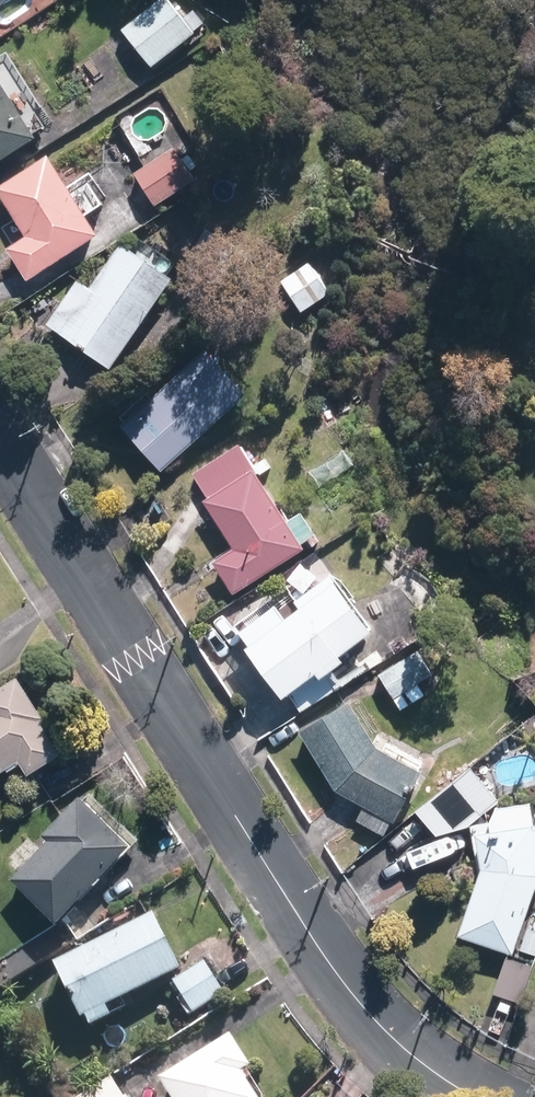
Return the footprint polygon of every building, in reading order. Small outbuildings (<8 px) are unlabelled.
[(171,0),(154,0),(122,25),(150,62),(194,30),(171,0)] [(0,75),(0,156),(36,133),(0,75)] [(175,146),(135,172),(157,206),(197,179),(175,146)] [(52,153),(0,186),(0,188),(29,236),(9,247),(27,278),(100,233),(52,153)] [(113,367),(176,276),(123,240),(91,287),(78,278),(47,322),(113,367)] [(328,295),(308,264),(280,282),(301,313),(328,295)] [(163,469),(249,393),(209,348),(123,424),(163,469)] [(304,543),(238,439),(190,469),(206,494),(202,496),(233,544),(211,558),(231,590),(304,543)] [(373,626),(335,576),(248,642),(283,693),(288,691),(298,706),(326,690),(314,671),(319,668),(323,672),(346,654),(343,649),(373,626)] [(433,669),(417,644),(375,670),(397,705),(423,690),(416,679),(433,669)] [(26,671),(0,688),(0,770),(26,753),(35,768),(69,746),(47,713),(51,711),(26,671)] [(298,725),(334,785),(363,801),(354,816),(380,830),(389,814),(396,818),(423,768),(376,743),(348,696),(298,725)] [(464,827),(497,802),(472,768),(438,793),(464,827)] [(139,839),(86,790),(48,829),(54,835),(17,873),(63,917),(139,839)] [(476,828),(480,863),(457,931),(510,950),(534,878),(534,819),(476,828)] [(185,967),(158,913),(59,963),(87,1018),(92,1016),(96,1025),(116,1015),(111,1005),(185,967)] [(522,925),(515,947),(532,952),(534,943),(534,929),(522,925)] [(528,962),(504,954),(490,990),(515,999),(528,962)] [(228,989),(208,958),(177,978),(197,1009),(228,989)] [(228,1032),(159,1076),(172,1096),(256,1096),(239,1069),(247,1063),(228,1032)] [(110,1075),(75,1096),(123,1096),(110,1075)]
